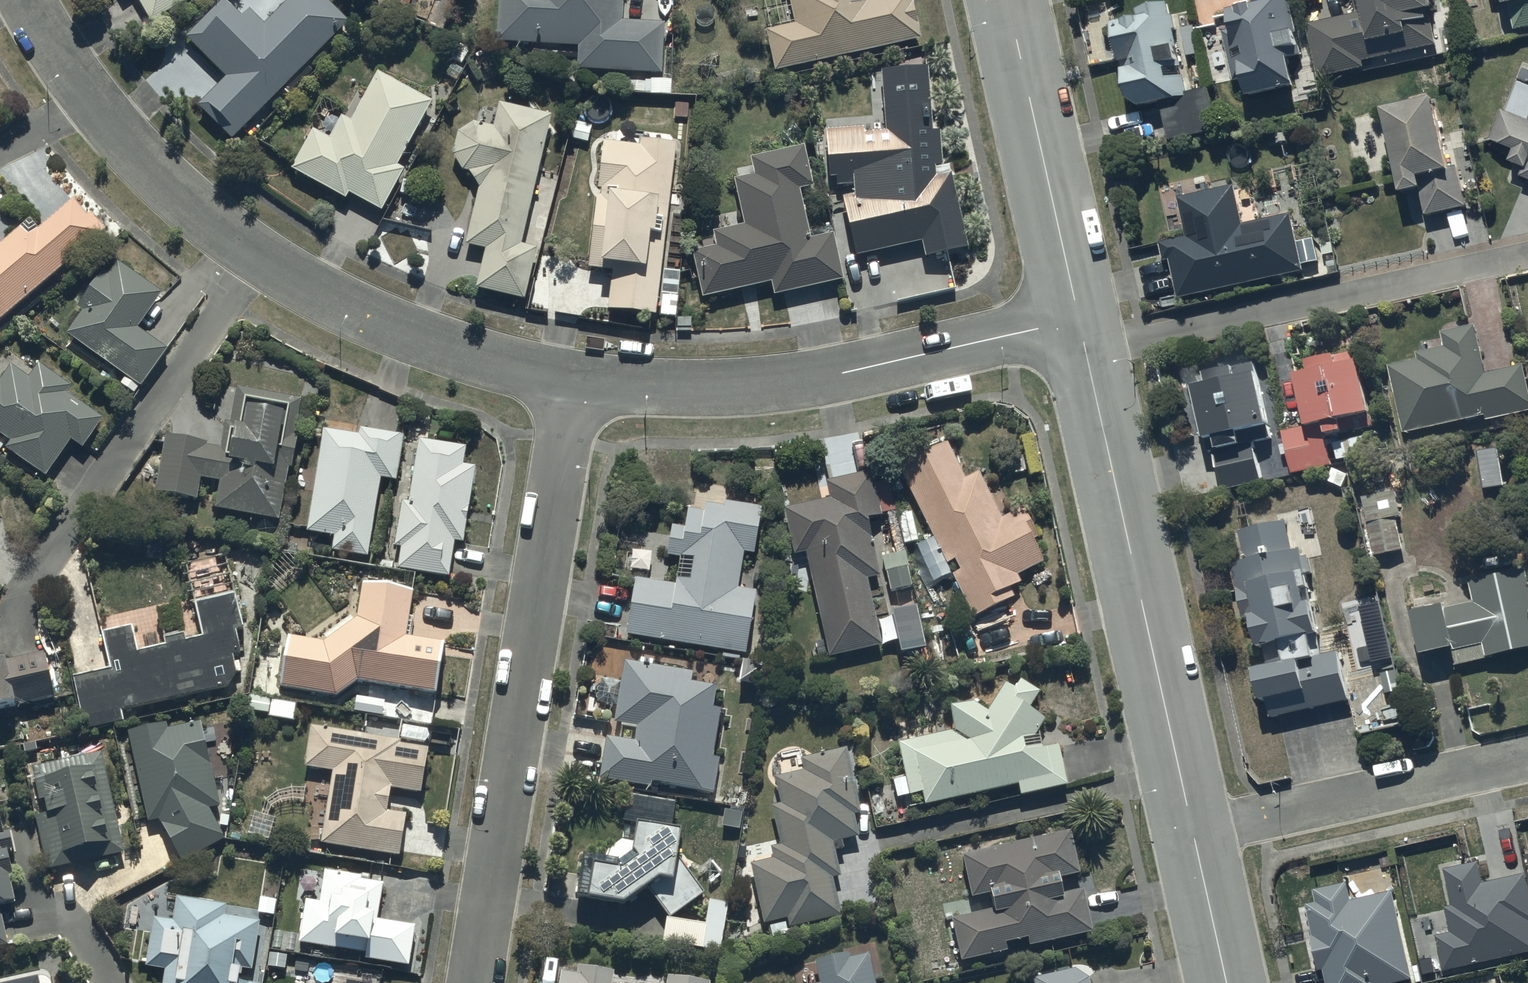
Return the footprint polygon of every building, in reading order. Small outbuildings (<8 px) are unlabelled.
[(146,24),(187,0),(132,0),(146,24)] [(321,0),(288,0),(264,26),(245,8),(236,17),(218,0),(181,40),(221,77),(192,108),(229,142),(342,20),(321,0)] [(492,43),(574,48),(573,69),(659,74),(661,24),(621,22),(623,0),(495,0),(492,43)] [(772,73),(918,41),(909,0),(788,0),(794,26),(764,32),(772,73)] [(1127,110),(1158,103),(1168,143),(1183,139),(1219,130),(1208,90),(1185,96),(1169,32),(1175,30),(1167,0),(1133,9),(1136,19),(1106,26),(1107,31),(1127,110)] [(1251,7),(1224,14),(1243,98),(1292,87),(1285,59),(1299,56),(1287,4),(1297,2),(1297,0),(1250,0),(1251,7)] [(1316,78),(1363,69),(1362,63),(1436,49),(1427,0),(1356,0),(1359,14),(1306,24),(1316,78)] [(1498,6),(1509,4),(1513,30),(1527,27),(1527,0),(1497,0),(1498,6)] [(930,134),(925,69),(879,72),(884,129),(821,134),(824,179),(835,178),(836,187),(850,186),(851,197),(841,199),(853,258),(920,243),(923,258),(964,249),(949,177),(940,177),(936,133),(930,134)] [(429,99),(374,72),(348,123),(339,118),(328,140),(310,130),(288,174),(342,201),(345,195),(379,212),(400,170),(395,167),(429,99)] [(1432,101),(1378,113),(1397,197),(1418,193),(1423,216),(1465,206),(1456,167),(1448,169),(1432,101)] [(548,117),(497,105),(490,129),(469,123),(454,134),(449,157),(458,170),(465,173),(475,190),(462,247),(481,251),(472,289),(522,301),(534,248),(518,244),(548,117)] [(1527,121),(1499,110),(1493,126),(1487,141),(1512,152),(1507,164),(1522,170),(1519,176),(1527,180),(1527,119),(1527,121)] [(673,133),(612,127),(611,144),(596,143),(584,267),(608,269),(603,314),(656,319),(673,133)] [(711,233),(714,250),(689,255),(698,298),(767,284),(770,298),(840,283),(829,233),(808,237),(798,193),(812,190),(803,147),(746,159),(750,176),(732,180),(742,227),(720,232),(711,233)] [(1167,262),(1175,297),(1176,301),(1302,274),(1289,216),(1240,227),(1231,186),(1176,198),(1185,239),(1158,244),(1162,263),(1167,262)] [(34,234),(24,222),(6,237),(0,241),(0,322),(105,236),(76,200),(34,234)] [(78,314),(63,335),(138,388),(164,352),(133,330),(158,296),(115,266),(107,277),(99,271),(71,310),(78,314)] [(1442,334),(1445,349),(1416,354),(1417,361),(1387,366),(1400,433),(1527,408),(1527,391),(1523,364),(1521,365),(1482,373),(1473,327),(1442,334)] [(1279,430),(1289,475),(1329,466),(1323,439),(1369,429),(1352,354),(1305,365),(1307,374),(1292,378),(1302,424),(1279,430)] [(1266,441),(1250,364),(1202,374),(1204,386),(1189,389),(1201,443),(1211,441),(1222,493),(1259,485),(1250,444),(1266,441)] [(6,442),(1,449),(42,478),(68,443),(76,448),(97,418),(64,394),(68,388),(36,366),(28,378),(11,366),(0,382),(0,437),(6,442)] [(301,401),(234,389),(223,448),(162,437),(151,493),(196,501),(200,480),(218,483),(213,511),(278,523),(301,401)] [(356,438),(320,433),(305,532),(331,536),(328,551),(365,557),(377,479),(394,482),(401,438),(357,431),(356,438)] [(415,442),(415,443),(406,503),(400,502),(393,548),(398,549),(395,569),(445,576),(450,543),(459,544),(470,469),(461,467),(464,450),(415,442)] [(963,480),(947,448),(945,445),(895,469),(907,496),(969,620),(1011,599),(1007,590),(1018,584),(1014,575),(1040,562),(1030,543),(1039,538),(1023,508),(1014,512),(998,519),(976,474),(963,480)] [(827,499),(779,511),(790,556),(801,553),(828,661),(880,648),(863,580),(879,576),(865,520),(879,517),(868,471),(823,482),(827,499)] [(1396,489),(1359,497),(1373,558),(1401,552),(1394,519),(1402,517),(1396,489)] [(753,557),(762,508),(720,500),(718,510),(701,507),(700,512),(684,509),(680,529),(668,526),(662,556),(677,559),(672,585),(633,578),(623,633),(743,657),(756,592),(736,588),(742,556),(753,557)] [(1340,649),(1326,653),(1323,653),(1305,574),(1312,572),(1306,547),(1293,550),(1290,551),(1283,521),(1237,531),(1243,558),(1228,562),(1240,617),(1246,616),(1252,645),(1261,643),(1266,664),(1248,668),(1255,700),(1263,699),(1267,718),(1352,699),(1340,649)] [(1408,612),(1417,654),(1449,648),(1453,666),(1484,660),(1484,656),(1527,647),(1527,582),(1525,568),(1461,581),(1463,590),(1469,589),(1472,601),(1442,608),(1441,605),(1408,612)] [(410,592),(358,584),(355,620),(321,644),(284,638),(277,689),(336,698),(354,682),(432,694),(439,645),(402,639),(410,592)] [(107,669),(70,678),(82,732),(120,724),(117,711),(225,688),(233,674),(229,657),(237,655),(232,633),(240,631),(231,595),(190,605),(199,639),(183,642),(181,636),(161,641),(162,648),(134,655),(127,627),(98,634),(107,669)] [(56,698),(45,653),(7,663),(6,659),(0,661),(0,711),(56,698)] [(690,675),(622,662),(611,725),(634,729),(631,744),(602,739),(595,781),(648,790),(649,784),(711,796),(718,760),(710,758),(719,713),(711,711),(715,689),(688,684),(690,675)] [(949,731),(896,741),(906,795),(918,793),(920,804),(1015,787),(1017,796),(1063,788),(1056,745),(1040,748),(1036,730),(1042,720),(1027,708),(1037,695),(1018,679),(1011,688),(1001,681),(983,710),(970,702),(944,706),(949,731)] [(163,724),(124,733),(145,825),(156,822),(180,865),(225,839),(207,808),(217,805),(198,723),(165,731),(163,724)] [(425,748),(307,728),(300,768),(329,773),(316,845),(396,858),(403,815),(384,812),(388,789),(417,794),(425,748)] [(770,859),(748,863),(760,924),(783,920),(784,927),(837,917),(830,878),(839,876),(832,843),(855,839),(851,816),(858,815),(845,747),(818,752),(819,755),(798,759),(800,772),(772,778),(777,804),(767,805),(775,845),(768,847),(770,859)] [(99,755),(24,770),(45,870),(120,855),(99,755)] [(611,861),(579,855),(572,898),(615,905),(641,886),(665,918),(700,892),(674,857),(677,831),(629,824),(625,851),(611,861)] [(12,903),(5,878),(11,876),(5,853),(11,851),(6,831),(1,833),(0,830),(0,906),(12,903)] [(988,910),(949,918),(957,962),(1005,953),(1003,943),(1023,939),(1024,946),(1090,934),(1082,890),(1059,894),(1056,878),(1077,874),(1069,831),(958,852),(967,899),(985,895),(988,910)] [(1442,870),(1450,907),(1443,908),(1448,933),(1433,936),(1440,972),(1527,952),(1527,888),(1525,874),(1482,883),(1477,862),(1442,870)] [(316,903),(302,901),(295,945),(362,955),(361,960),(406,967),(412,927),(375,921),(381,885),(358,882),(359,877),(321,871),(316,903)] [(1304,905),(1311,935),(1309,935),(1317,971),(1321,970),(1324,982),(1389,982),(1411,978),(1392,891),(1350,901),(1345,881),(1312,889),(1315,902),(1304,905)] [(241,969),(250,971),(257,923),(221,917),(223,906),(173,898),(169,923),(149,920),(141,967),(162,971),(160,982),(239,982),(241,969)] [(662,919),(659,943),(718,952),(725,903),(705,900),(701,925),(662,919)] [(865,954),(847,958),(846,953),(811,960),(816,982),(871,982),(865,954)] [(557,973),(555,982),(609,982),(611,971),(575,967),(574,975),(557,973)] [(1082,968),(1030,978),(1031,982),(1085,982),(1082,968)]
